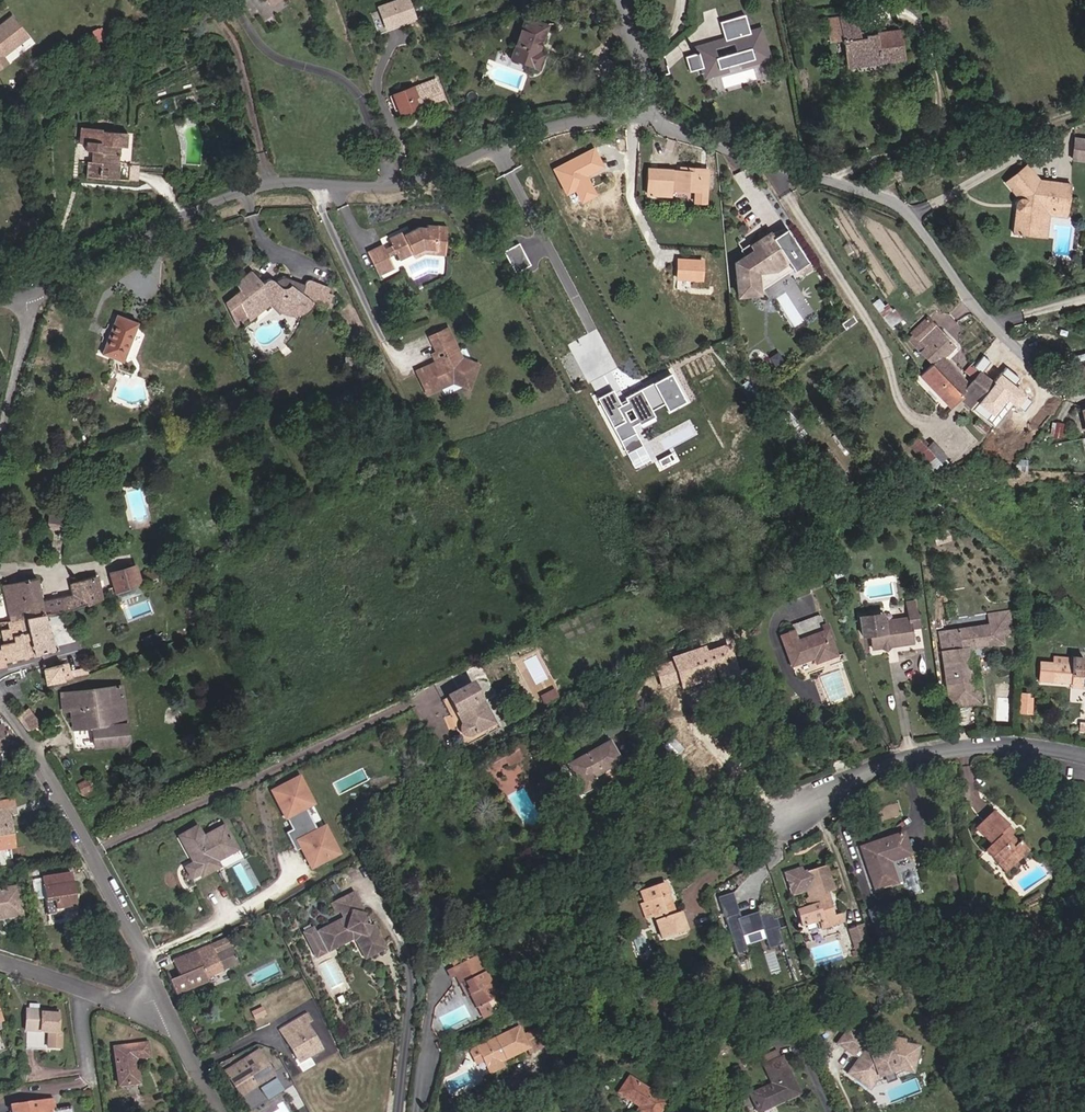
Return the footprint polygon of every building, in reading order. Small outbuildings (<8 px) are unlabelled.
[(403,0),(374,10),(381,31),(409,21),(403,0)] [(852,24),(854,48),(866,48),(867,59),(889,57),(889,59),(896,59),(896,57),(902,56),(900,23),(868,24),(866,9),(838,11),(839,24),(852,24)] [(540,23),(520,16),(506,55),(535,65),(540,51),(532,48),(540,23)] [(724,64),(736,61),(737,65),(751,61),(750,58),(764,55),(759,33),(749,35),(744,17),(719,23),(724,41),(695,48),(697,53),(683,57),(687,72),(700,68),(702,73),(716,70),(716,73),(726,71),(724,64)] [(13,18),(0,29),(0,70),(8,64),(3,58),(29,38),(13,18)] [(88,31),(94,46),(107,40),(101,26),(88,31)] [(855,59),(867,59),(866,48),(854,48),(855,59)] [(411,90),(388,97),(394,115),(430,102),(427,93),(413,97),(411,90)] [(117,168),(118,148),(125,148),(126,138),(99,136),(99,129),(77,127),(76,143),(87,144),(86,153),(95,153),(94,165),(91,165),(89,184),(141,189),(144,170),(117,168)] [(1069,137),(1066,157),(1084,160),(1084,140),(1069,137)] [(655,163),(642,163),(641,191),(665,192),(665,188),(685,189),(685,201),(695,201),(697,165),(666,163),(666,166),(655,165),(655,163)] [(1067,207),(1069,183),(1036,181),(1024,167),(1002,181),(1014,197),(1014,199),(1012,199),(1011,207),(1013,210),(1012,235),(1021,235),(1022,227),(1036,226),(1038,206),(1067,207)] [(1067,214),(1067,207),(1038,206),(1036,226),(1022,227),(1021,235),(1042,236),(1044,213),(1067,214)] [(403,226),(390,232),(393,239),(397,248),(400,255),(414,248),(424,243),(446,244),(447,221),(428,219),(427,221),(419,221),(404,228),(403,226)] [(807,265),(784,231),(770,240),(765,231),(747,243),(750,248),(728,261),(733,294),(754,292),(754,288),(752,270),(771,268),(783,260),(787,266),(790,270),(800,269),(807,265)] [(385,243),(383,239),(368,246),(374,258),(389,251),(385,243)] [(393,239),(385,243),(389,251),(397,248),(393,239)] [(520,242),(504,249),(514,271),(530,264),(520,242)] [(424,243),(414,248),(416,252),(425,248),(445,250),(446,244),(424,243)] [(389,251),(374,258),(380,270),(395,262),(389,251)] [(754,288),(787,266),(783,260),(771,268),(752,270),(754,288)] [(245,288),(223,298),(232,319),(270,302),(272,302),(277,304),(285,316),(297,319),(313,307),(316,301),(328,304),(335,288),(317,280),(314,280),(312,281),(310,284),(294,277),(291,277),(288,277),(279,280),(277,278),(273,278),(268,281),(257,269),(241,280),(245,288)] [(125,357),(129,346),(139,318),(117,310),(102,349),(125,357)] [(940,354),(950,344),(924,320),(908,336),(933,360),(940,354)] [(425,332),(432,349),(435,348),(440,360),(432,363),(431,360),(427,362),(408,371),(420,396),(437,387),(436,384),(444,381),(455,385),(464,360),(454,356),(440,325),(425,332)] [(435,348),(432,349),(423,353),(427,362),(431,360),(432,363),(440,360),(435,348)] [(1014,382),(1024,369),(1025,367),(1009,353),(997,367),(1014,382)] [(959,390),(967,382),(940,354),(933,360),(930,364),(959,390)] [(471,362),(464,360),(455,385),(463,388),(471,362)] [(960,398),(975,411),(986,401),(993,406),(1004,393),(985,378),(977,371),(967,382),(959,390),(930,364),(922,372),(954,403),(960,398)] [(1004,393),(1014,382),(997,367),(995,365),(985,378),(1004,393)] [(671,373),(619,398),(614,388),(598,396),(618,440),(636,432),(633,425),(655,415),(652,408),(663,403),(666,410),(685,401),(671,373)] [(989,410),(993,406),(986,401),(975,411),(992,427),(999,419),(997,417),(989,410)] [(1064,424),(1056,423),(1053,437),(1061,439),(1064,424)] [(926,448),(919,441),(912,448),(931,469),(944,457),(932,443),(926,448)] [(835,462),(836,472),(844,471),(843,462),(835,462)] [(1084,486),(1075,489),(1080,507),(1084,506),(1084,486)] [(116,593),(159,575),(156,569),(140,575),(133,562),(108,572),(116,593)] [(2,583),(8,616),(21,614),(38,611),(100,599),(105,597),(97,574),(71,583),(74,592),(72,592),(42,598),(37,575),(2,583)] [(916,620),(913,595),(904,596),(906,611),(882,614),(878,615),(869,608),(857,609),(860,629),(868,628),(870,642),(911,636),(909,621),(916,620)] [(881,606),(869,608),(878,615),(882,614),(881,606)] [(986,612),(987,621),(1000,620),(1001,630),(1007,629),(1007,623),(1005,610),(986,612)] [(49,647),(38,611),(21,614),(32,653),(37,651),(49,647)] [(32,653),(21,614),(8,616),(10,626),(5,627),(0,628),(0,667),(4,666),(3,661),(32,653)] [(941,647),(947,701),(976,698),(975,687),(970,687),(967,651),(972,650),(971,642),(1002,639),(1001,630),(1000,620),(949,625),(951,646),(941,647)] [(949,625),(939,626),(941,647),(951,646),(949,625)] [(831,651),(822,627),(791,639),(788,630),(775,634),(779,644),(782,643),(789,663),(809,656),(810,659),(831,651)] [(1063,678),(1084,678),(1084,657),(1075,657),(1074,652),(1063,651),(1063,659),(1040,658),(1031,658),(1031,673),(1063,675),(1063,678)] [(64,658),(69,679),(77,677),(72,656),(64,658)] [(69,679),(64,658),(41,664),(47,685),(69,679)] [(109,667),(115,665),(113,659),(107,661),(109,667)] [(1008,671),(996,670),(996,680),(1007,681),(1008,671)] [(457,711),(480,699),(471,683),(444,697),(454,713),(457,711)] [(555,687),(541,695),(545,703),(559,695),(555,687)] [(118,688),(64,694),(66,711),(72,710),(75,730),(93,728),(95,747),(124,744),(118,688)] [(493,724),(480,699),(457,711),(462,722),(457,725),(456,730),(456,733),(460,737),(464,739),(469,738),(493,724)] [(28,705),(15,714),(28,734),(41,722),(28,705)] [(17,740),(13,734),(10,736),(6,729),(0,731),(0,747),(17,740)] [(705,730),(679,764),(686,769),(684,771),(695,780),(707,765),(712,769),(729,748),(723,743),(725,740),(714,732),(712,735),(705,730)] [(578,783),(572,786),(576,794),(593,785),(588,777),(615,762),(603,741),(567,761),(578,783)] [(513,746),(479,764),(484,773),(506,761),(508,765),(520,760),(513,746)] [(677,766),(679,764),(686,754),(681,750),(672,762),(677,766)] [(578,783),(567,761),(561,764),(572,786),(578,783)] [(313,869),(340,855),(326,829),(319,832),(307,809),(314,805),(300,779),(274,792),(294,831),(288,834),(294,846),(300,843),(303,850),(313,869)] [(88,781),(78,785),(81,792),(91,787),(88,781)] [(14,804),(13,795),(0,796),(0,805),(14,804)] [(14,846),(10,815),(15,815),(14,804),(0,805),(0,848),(14,846)] [(326,829),(314,805),(307,809),(319,832),(326,829)] [(975,846),(989,859),(994,853),(1002,861),(1017,847),(1008,838),(1006,840),(994,827),(997,823),(983,809),(967,825),(981,840),(975,846)] [(177,840),(185,854),(223,835),(220,831),(202,841),(195,830),(177,840)] [(223,835),(185,854),(188,859),(191,858),(193,864),(183,870),(191,885),(217,871),(214,865),(233,855),(223,835)] [(895,836),(853,849),(866,891),(887,885),(881,864),(901,857),(895,836)] [(300,843),(294,846),(297,853),(303,850),(300,843)] [(996,867),(1002,861),(994,853),(989,859),(996,867)] [(791,869),(775,874),(782,894),(796,890),(801,906),(787,911),(792,926),(808,921),(811,929),(834,922),(831,913),(824,915),(817,892),(824,890),(816,866),(792,873),(791,869)] [(44,876),(45,883),(47,913),(79,911),(76,874),(44,876)] [(633,889),(637,902),(641,901),(646,918),(654,941),(678,932),(672,911),(666,913),(656,882),(633,889)] [(21,920),(19,892),(0,894),(0,922),(21,920)] [(315,935),(312,930),(302,935),(310,949),(322,943),(328,954),(351,943),(355,944),(364,962),(385,951),(372,928),(368,930),(363,928),(361,923),(362,917),(355,915),(361,913),(352,895),(334,904),(342,921),(315,935)] [(726,897),(713,901),(728,956),(738,953),(734,937),(754,932),(760,951),(773,947),(769,932),(771,932),(768,921),(763,923),(761,914),(750,917),(750,914),(733,919),(726,897)] [(641,901),(637,902),(632,904),(638,921),(646,918),(641,901)] [(883,934),(875,908),(859,913),(868,939),(883,934)] [(857,937),(854,929),(841,933),(844,941),(857,937)] [(862,953),(857,937),(844,941),(849,957),(862,953)] [(208,976),(223,968),(217,954),(212,943),(161,966),(176,995),(209,979),(208,976)] [(322,943),(310,949),(315,961),(328,954),(322,943)] [(232,947),(217,954),(223,968),(239,961),(232,947)] [(485,1004),(486,1003),(483,999),(493,994),(488,984),(490,982),(484,972),(482,973),(473,957),(446,971),(451,979),(454,977),(459,987),(462,986),(476,1009),(485,1004)] [(903,967),(900,960),(894,964),(898,971),(903,967)] [(495,998),(493,994),(483,999),(486,1003),(495,998)] [(491,1014),(485,1004),(476,1009),(482,1019),(491,1014)] [(265,1014),(262,1008),(253,1012),(256,1019),(265,1014)] [(33,1010),(31,1009),(30,1030),(31,1030),(52,1032),(51,1047),(64,1048),(65,1035),(61,1030),(62,1011),(43,1010),(33,1010)] [(282,1029),(295,1057),(307,1051),(310,1057),(320,1051),(309,1026),(313,1023),(309,1015),(282,1029)] [(477,1045),(487,1066),(499,1060),(527,1045),(529,1049),(546,1041),(538,1025),(522,1034),(517,1024),(477,1045)] [(52,1032),(31,1030),(30,1048),(51,1050),(51,1047),(52,1032)] [(863,1040),(846,1030),(835,1045),(851,1057),(863,1040)] [(869,1057),(862,1052),(846,1074),(867,1090),(876,1078),(894,1071),(909,1073),(914,1048),(901,1045),(902,1041),(889,1039),(886,1051),(869,1057)] [(153,1057),(152,1044),(119,1047),(123,1086),(144,1083),(142,1059),(153,1057)] [(249,1110),(281,1089),(272,1075),(257,1051),(225,1071),(249,1110)] [(297,1063),(310,1057),(307,1051),(295,1057),(297,1063)] [(766,1060),(771,1068),(784,1062),(780,1053),(766,1060)] [(683,1071),(676,1059),(669,1064),(676,1076),(683,1071)] [(499,1060),(487,1066),(491,1073),(502,1067),(499,1060)] [(751,1091),(762,1111),(775,1111),(805,1097),(787,1060),(784,1062),(771,1068),(768,1070),(773,1080),(751,1091)] [(286,1066),(272,1075),(281,1089),(293,1081),(286,1066)] [(612,1093),(634,1110),(633,1111),(654,1111),(659,1106),(623,1078),(612,1093)] [(16,1102),(17,1111),(58,1111),(56,1099),(16,1102)]
